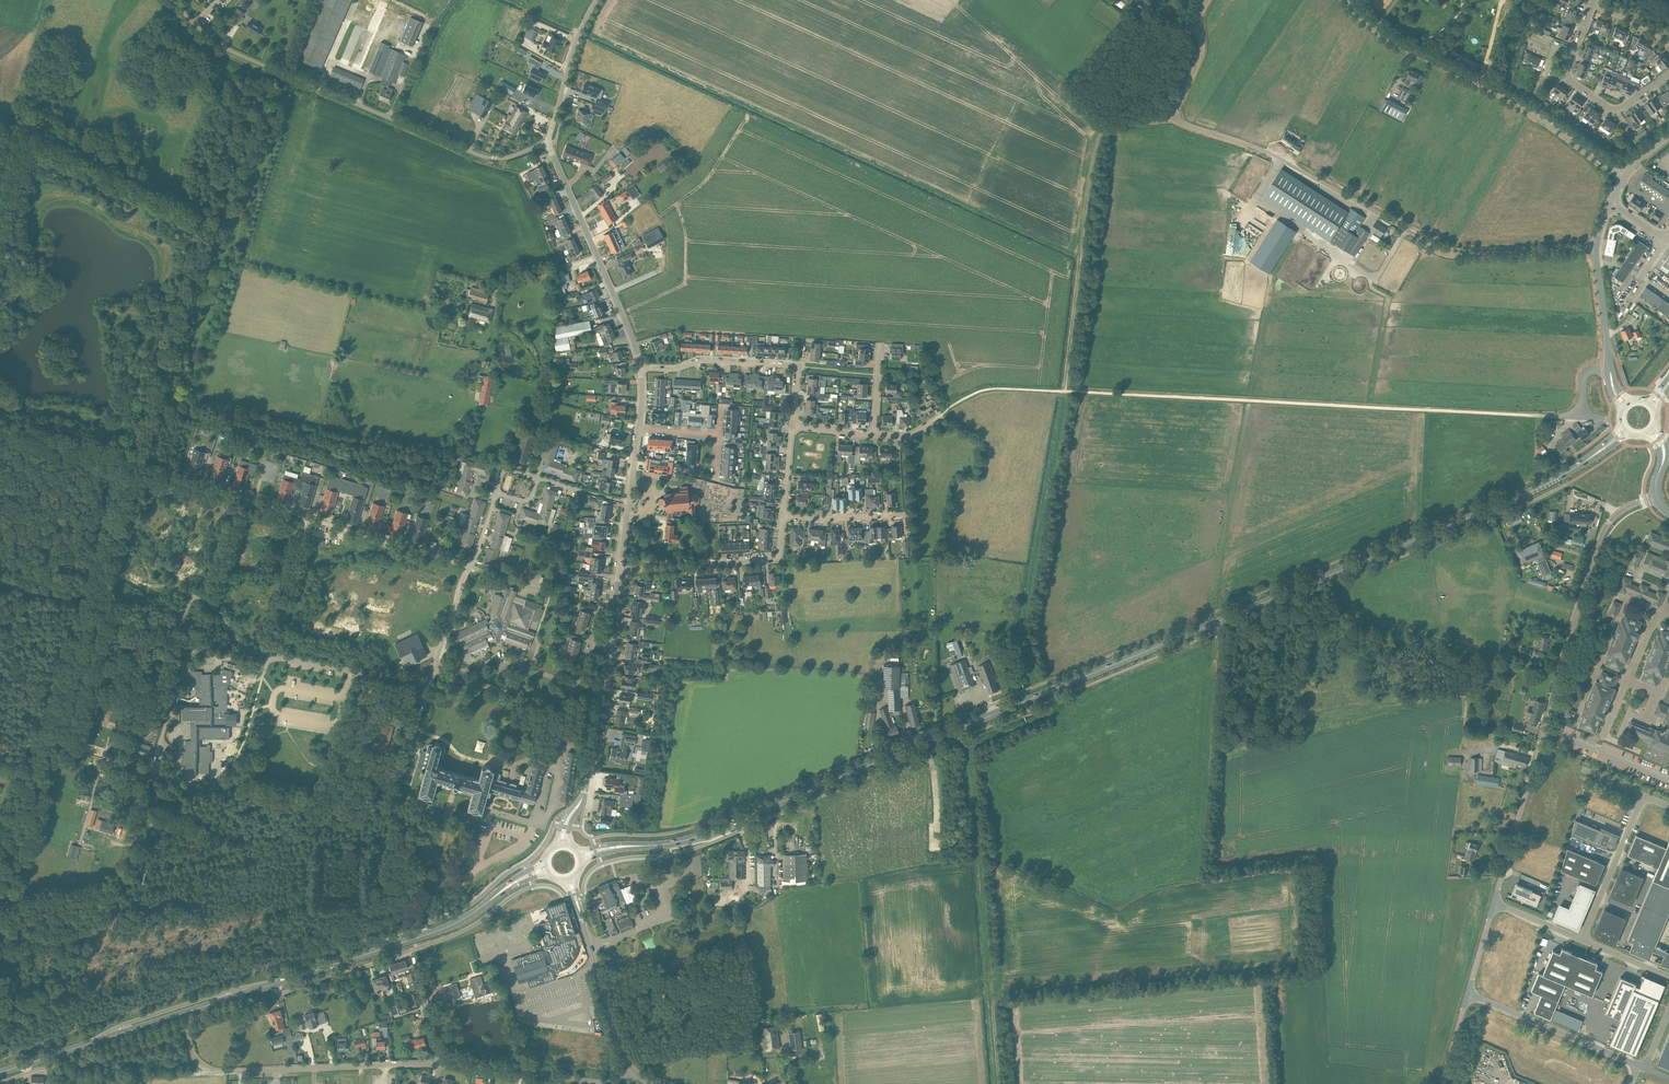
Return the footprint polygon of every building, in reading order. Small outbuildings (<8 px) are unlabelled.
[(294,61),(304,66),(306,62),(311,64),(309,68),(319,72),(351,0),(321,0),(294,61)] [(337,58),(362,68),(386,9),(377,5),(366,0),(361,0),(337,58)] [(1438,5),(1445,8),(1448,1),(1445,0),(1441,0),(1438,5)] [(1564,11),(1577,16),(1579,10),(1573,8),(1575,5),(1568,2),(1566,8),(1565,8),(1564,11)] [(238,9),(232,17),(239,21),(244,13),(238,9)] [(1577,16),(1564,11),(1562,15),(1563,17),(1562,20),(1568,23),(1569,19),(1575,22),(1577,16)] [(1555,18),(1547,15),(1544,13),(1542,18),(1545,20),(1544,20),(1548,22),(1553,24),(1555,18)] [(413,46),(423,23),(411,18),(401,41),(413,46)] [(1597,29),(1599,30),(1603,21),(1597,19),(1596,23),(1592,21),(1587,32),(1590,33),(1591,33),(1592,33),(1592,32),(1593,31),(1595,32),(1597,29)] [(262,28),(250,21),(245,29),(257,36),(262,28)] [(1609,23),(1603,21),(1599,30),(1602,31),(1601,34),(1604,35),(1607,36),(1610,30),(1607,29),(1609,23)] [(1558,27),(1557,29),(1570,34),(1572,28),(1563,25),(1562,28),(1558,27)] [(1618,39),(1622,28),(1616,26),(1613,34),(1610,32),(1608,37),(1608,38),(1613,40),(1614,39),(1615,37),(1618,39)] [(1628,31),(1622,28),(1618,39),(1621,40),(1621,41),(1623,46),(1626,45),(1628,38),(1625,36),(1628,31)] [(538,32),(533,29),(528,39),(533,41),(538,32)] [(1570,34),(1557,29),(1556,31),(1560,32),(1559,36),(1568,39),(1570,34)] [(1534,34),(1532,41),(1544,46),(1547,39),(1534,34)] [(560,40),(552,37),(549,43),(544,40),(542,45),(547,48),(547,49),(555,52),(557,47),(557,46),(560,40)] [(1640,49),(1645,40),(1640,37),(1638,40),(1634,38),(1629,49),(1630,50),(1631,50),(1633,50),(1634,50),(1635,50),(1636,49),(1637,49),(1637,48),(1640,49)] [(1651,43),(1645,40),(1640,49),(1645,52),(1643,55),(1646,57),(1650,50),(1647,48),(1651,43)] [(381,42),(369,72),(394,82),(398,74),(403,76),(408,64),(403,61),(406,55),(390,48),(390,46),(381,42)] [(1586,45),(1584,51),(1597,56),(1598,54),(1597,53),(1599,47),(1592,44),(1591,47),(1586,45)] [(1529,46),(1528,51),(1543,56),(1545,52),(1529,46)] [(1597,56),(1584,51),(1582,57),(1591,60),(1592,57),(1597,58),(1597,56)] [(1530,54),(1527,61),(1539,65),(1542,58),(1530,54)] [(1655,67),(1658,65),(1667,59),(1663,54),(1658,57),(1656,54),(1650,59),(1655,67)] [(1627,59),(1619,56),(1615,65),(1619,66),(1621,60),(1625,62),(1626,62),(1627,59)] [(1658,65),(1662,70),(1659,72),(1661,75),(1668,69),(1668,68),(1668,66),(1668,65),(1668,62),(1667,59),(1658,65)] [(529,75),(529,77),(534,79),(535,78),(542,81),(544,77),(542,76),(544,73),(538,70),(541,63),(536,60),(533,68),(532,68),(529,75)] [(1523,64),(1521,69),(1535,74),(1537,69),(1529,66),(1530,64),(1526,63),(1525,65),(1523,64)] [(1581,63),(1578,69),(1592,74),(1592,72),(1588,70),(1589,67),(1581,63)] [(334,67),(332,72),(330,77),(360,89),(364,79),(334,67)] [(1602,83),(1607,85),(1612,72),(1603,68),(1601,74),(1605,75),(1602,83)] [(1591,76),(1592,74),(1578,69),(1576,74),(1585,78),(1586,74),(1591,76)] [(1419,85),(1421,81),(1423,76),(1420,74),(1420,75),(1418,74),(1410,70),(1407,77),(1407,78),(1405,83),(1409,85),(1411,80),(1415,82),(1414,83),(1419,85)] [(1521,70),(1517,78),(1533,84),(1536,76),(1521,70)] [(1618,84),(1622,74),(1613,71),(1612,72),(1607,85),(1613,87),(1614,83),(1618,84)] [(1626,76),(1622,74),(1618,84),(1622,86),(1620,90),(1625,92),(1630,80),(1625,78),(1626,76)] [(1640,83),(1631,79),(1630,80),(1625,92),(1631,94),(1633,90),(1636,91),(1640,83)] [(502,81),(499,87),(512,94),(515,88),(502,81)] [(596,98),(599,88),(594,86),(594,85),(590,84),(590,85),(585,83),(582,93),(596,98)] [(526,84),(522,91),(535,97),(538,90),(526,84)] [(1555,100),(1563,88),(1558,84),(1553,92),(1556,94),(1553,98),(1555,100)] [(388,102),(394,89),(388,87),(386,92),(382,91),(379,98),(388,102)] [(1411,92),(1403,87),(1399,95),(1407,99),(1411,92)] [(1568,91),(1563,88),(1555,100),(1557,101),(1560,97),(1563,99),(1568,91)] [(1666,92),(1663,94),(1662,93),(1661,93),(1657,96),(1660,100),(1664,106),(1667,104),(1666,103),(1668,101),(1668,96),(1666,92)] [(477,94),(468,109),(484,118),(493,102),(477,94)] [(1570,110),(1578,98),(1573,95),(1568,103),(1571,105),(1568,109),(1570,110)] [(608,101),(597,98),(595,104),(606,108),(608,101)] [(1578,98),(1570,110),(1572,111),(1575,108),(1578,110),(1583,102),(1578,98)] [(1664,106),(1660,100),(1657,102),(1654,98),(1649,102),(1655,111),(1661,107),(1662,109),(1665,107),(1664,106)] [(1407,109),(1388,99),(1382,110),(1401,120),(1407,109)] [(536,101),(534,106),(545,112),(548,108),(536,101)] [(1655,111),(1649,102),(1644,105),(1647,110),(1644,112),(1650,120),(1653,118),(1650,114),(1655,111)] [(593,104),(590,111),(601,115),(602,113),(603,108),(593,104)] [(528,112),(523,109),(515,105),(502,128),(515,135),(528,112)] [(1588,121),(1595,110),(1590,107),(1587,111),(1584,110),(1580,115),(1588,121)] [(591,113),(584,111),(579,109),(577,113),(578,113),(576,120),(581,122),(581,123),(585,125),(587,120),(588,120),(591,113)] [(1650,120),(1644,112),(1641,114),(1638,109),(1633,113),(1639,122),(1645,119),(1647,122),(1650,120)] [(1596,126),(1600,120),(1597,118),(1600,114),(1595,110),(1588,121),(1596,126)] [(1639,122),(1633,113),(1628,117),(1631,121),(1628,123),(1633,130),(1635,128),(1636,129),(1638,127),(1636,124),(1639,122)] [(1600,120),(1596,126),(1599,128),(1601,125),(1606,129),(1611,121),(1606,117),(1602,122),(1600,120)] [(1611,121),(1606,129),(1610,132),(1608,135),(1611,137),(1615,131),(1616,130),(1616,129),(1614,127),(1616,124),(1611,121)] [(1287,129),(1283,135),(1281,140),(1290,145),(1288,149),(1298,155),(1304,144),(1299,141),(1301,137),(1287,129)] [(587,136),(584,132),(577,137),(579,141),(587,136)] [(591,155),(571,148),(566,146),(563,156),(587,165),(591,155)] [(630,153),(625,147),(622,150),(627,156),(630,153)] [(620,153),(612,159),(613,161),(616,165),(625,158),(621,153),(620,153)] [(663,163),(657,167),(660,171),(666,167),(663,163)] [(532,170),(535,178),(545,173),(542,165),(536,168),(536,169),(532,170)] [(1281,169),(1263,197),(1330,240),(1335,232),(1348,212),(1344,209),(1325,198),(1281,169)] [(524,174),(527,181),(532,179),(529,172),(524,174)] [(604,184),(614,177),(610,172),(600,179),(604,184)] [(545,173),(535,178),(538,185),(537,186),(540,192),(549,188),(546,182),(549,181),(545,173)] [(600,177),(596,173),(592,177),(596,181),(600,177)] [(1644,174),(1637,185),(1663,203),(1668,194),(1668,191),(1644,174)] [(596,185),(590,189),(591,190),(579,199),(584,204),(595,196),(597,198),(603,194),(596,185)] [(632,187),(619,195),(622,201),(630,196),(630,195),(634,192),(632,187)] [(552,206),(552,207),(559,204),(555,196),(552,198),(551,195),(544,198),(545,201),(548,208),(552,206)] [(1640,201),(1638,199),(1633,196),(1628,204),(1639,212),(1645,204),(1640,200),(1640,201)] [(606,200),(603,202),(598,205),(609,225),(617,220),(606,200)] [(559,204),(552,207),(555,213),(547,217),(548,220),(557,217),(556,214),(562,211),(559,204)] [(1370,232),(1360,226),(1365,217),(1351,208),(1348,212),(1335,232),(1330,240),(1354,256),(1370,232)] [(1655,210),(1651,216),(1659,222),(1663,216),(1655,210)] [(558,229),(568,224),(564,217),(559,219),(557,217),(548,220),(550,224),(555,222),(558,229)] [(1277,219),(1250,261),(1269,273),(1296,232),(1277,219)] [(1376,222),(1373,227),(1371,230),(1381,236),(1386,228),(1376,222)] [(571,232),(568,224),(558,229),(560,235),(558,236),(559,240),(564,238),(568,236),(567,234),(571,232)] [(1628,229),(1622,225),(1619,224),(1616,224),(1614,224),(1612,226),(1610,228),(1609,230),(1607,237),(1608,237),(1604,254),(1613,256),(1616,240),(1617,240),(1623,237),(1625,235),(1632,239),(1635,234),(1627,229),(1628,229)] [(648,247),(666,237),(660,225),(641,235),(648,247)] [(617,229),(604,235),(612,252),(617,250),(621,249),(625,247),(622,240),(617,229)] [(566,240),(568,244),(565,245),(567,249),(576,245),(573,237),(566,240)] [(637,241),(633,243),(634,246),(641,243),(639,238),(636,239),(637,241)] [(1623,282),(1632,269),(1648,246),(1639,240),(1614,276),(1623,282)] [(580,253),(576,245),(567,249),(570,254),(568,255),(570,260),(575,258),(574,255),(580,253)] [(618,265),(623,277),(632,273),(627,261),(626,260),(634,257),(632,253),(622,257),(624,261),(625,261),(625,262),(618,265)] [(590,279),(590,278),(587,271),(580,274),(580,275),(577,276),(579,283),(587,279),(587,280),(590,279)] [(570,281),(568,273),(559,274),(561,283),(560,283),(560,289),(567,287),(566,282),(570,281)] [(464,287),(464,286),(463,284),(463,283),(462,282),(461,281),(460,280),(459,280),(457,280),(456,280),(455,280),(453,281),(452,283),(452,284),(451,286),(451,287),(451,289),(452,290),(453,291),(454,292),(456,293),(457,293),(458,293),(460,292),(462,291),(463,289),(464,288),(464,287)] [(489,294),(485,293),(485,290),(471,286),(470,289),(467,288),(465,296),(487,302),(489,294)] [(1646,286),(1639,296),(1668,317),(1668,303),(1646,287),(1647,287),(1646,286)] [(444,288),(440,287),(439,293),(448,296),(450,291),(444,289),(444,288)] [(589,292),(580,296),(581,299),(586,297),(588,302),(593,301),(594,300),(599,298),(595,289),(590,291),(589,292)] [(597,302),(584,306),(585,310),(587,309),(588,310),(593,309),(594,311),(593,311),(596,317),(598,316),(605,313),(602,304),(599,306),(597,302)] [(490,322),(493,309),(472,303),(467,320),(478,323),(479,319),(490,322)] [(1626,321),(1632,325),(1636,318),(1631,315),(1626,321)] [(570,323),(556,326),(555,338),(568,336),(573,335),(574,335),(583,333),(583,331),(591,330),(591,329),(583,331),(581,322),(598,319),(598,318),(591,319),(579,322),(570,323)] [(602,335),(612,331),(609,323),(602,326),(602,325),(594,328),(595,330),(597,331),(600,330),(602,335)] [(1628,328),(1626,329),(1621,331),(1625,340),(1632,336),(1635,335),(1636,338),(1640,336),(1638,330),(1631,333),(1628,328)] [(616,339),(612,331),(602,335),(600,336),(605,347),(611,344),(610,341),(616,339)] [(672,336),(670,331),(660,335),(661,339),(650,342),(653,350),(660,348),(659,348),(665,346),(663,338),(672,336)] [(771,347),(772,341),(772,336),(768,335),(767,341),(769,341),(768,346),(764,346),(764,355),(771,355),(771,347)] [(568,336),(555,338),(555,339),(556,351),(570,349),(568,336)] [(688,350),(688,343),(689,340),(689,339),(685,338),(684,343),(681,342),(681,350),(688,350)] [(764,346),(764,343),(757,342),(757,343),(753,343),(752,350),(757,350),(756,354),(764,355),(764,346)] [(811,351),(819,352),(820,347),(824,348),(825,344),(820,344),(812,343),(811,351)] [(890,347),(890,351),(891,352),(891,354),(891,355),(891,359),(896,359),(900,360),(900,355),(903,356),(904,356),(904,355),(905,353),(904,352),(903,352),(903,348),(903,344),(891,343),(891,347),(890,347)] [(859,351),(859,354),(870,355),(870,349),(864,348),(864,344),(856,344),(856,351),(859,351)] [(610,357),(609,358),(609,361),(611,361),(623,358),(620,350),(613,352),(613,353),(609,354),(610,357)] [(819,352),(811,351),(810,359),(818,360),(823,360),(824,356),(819,356),(819,352)] [(869,361),(870,355),(859,354),(859,357),(855,357),(855,364),(862,364),(863,360),(869,361)] [(620,363),(615,364),(614,364),(614,368),(616,368),(617,375),(626,374),(625,367),(621,367),(620,363)] [(719,380),(719,376),(719,372),(710,372),(709,380),(710,380),(710,385),(714,385),(714,380),(719,380)] [(723,380),(723,384),(722,387),(726,387),(726,385),(733,386),(734,373),(729,373),(729,377),(726,377),(726,380),(723,380)] [(738,373),(734,373),(733,386),(740,386),(740,388),(743,388),(743,390),(744,381),(741,381),(741,378),(738,378),(738,373)] [(754,387),(755,374),(750,374),(750,379),(747,378),(747,381),(744,381),(743,390),(747,391),(747,390),(753,390),(754,387)] [(759,374),(755,374),(754,387),(761,388),(761,389),(764,389),(765,382),(762,382),(762,379),(759,379),(759,374)] [(488,404),(490,394),(493,377),(485,375),(479,402),(488,404)] [(764,389),(764,393),(767,393),(768,390),(775,390),(775,388),(776,376),(771,375),(771,380),(768,380),(768,383),(765,382),(764,389)] [(808,378),(808,385),(821,386),(822,380),(822,379),(827,379),(827,376),(820,375),(814,375),(814,378),(811,378),(808,378)] [(780,376),(776,376),(775,388),(782,389),(782,390),(785,391),(786,384),(782,384),(783,381),(780,380),(780,376)] [(656,387),(665,388),(666,379),(656,378),(656,387)] [(683,389),(683,380),(674,379),(674,389),(683,389)] [(626,393),(626,384),(611,383),(611,380),(606,380),(605,391),(611,391),(611,386),(615,386),(615,393),(626,393)] [(692,380),(683,380),(683,389),(691,390),(692,380)] [(692,380),(691,390),(700,390),(701,381),(692,380)] [(858,386),(857,389),(867,390),(868,383),(860,383),(860,382),(854,381),(854,386),(858,386)] [(897,385),(892,385),(886,384),(886,392),(894,393),(893,396),(900,396),(901,391),(896,391),(897,385)] [(808,385),(807,392),(820,393),(821,386),(808,385)] [(665,388),(656,387),(655,396),(665,397),(665,388)] [(665,397),(655,396),(655,405),(664,405),(665,397)] [(806,399),(806,406),(819,407),(819,404),(814,404),(815,400),(806,399)] [(925,417),(928,415),(934,411),(933,409),(938,406),(934,400),(933,401),(931,399),(926,402),(926,405),(927,407),(924,410),(918,408),(917,415),(925,417)] [(676,412),(675,423),(681,424),(682,415),(685,415),(686,403),(686,400),(682,400),(681,412),(676,412)] [(615,413),(625,414),(625,406),(616,405),(616,402),(612,402),(612,405),(611,405),(611,413),(616,413),(615,413)] [(686,403),(685,415),(689,416),(688,424),(694,425),(695,413),(690,413),(690,403),(686,403)] [(702,417),(705,417),(706,405),(702,404),(701,414),(695,413),(694,425),(701,425),(702,417)] [(706,405),(705,417),(708,417),(708,426),(714,426),(715,415),(709,414),(710,405),(706,405)] [(764,407),(764,410),(770,411),(769,418),(783,419),(783,412),(776,411),(776,408),(764,407)] [(853,416),(853,410),(853,408),(846,407),(845,413),(840,412),(839,422),(848,423),(848,416),(853,416)] [(897,412),(896,419),(897,419),(900,419),(899,426),(909,427),(909,417),(902,417),(902,413),(903,413),(902,409),(897,409),(897,412)] [(853,410),(853,416),(853,418),(857,418),(856,423),(865,424),(866,411),(853,410)] [(587,418),(600,420),(602,413),(588,411),(587,418)] [(896,425),(896,419),(897,412),(892,412),(892,416),(883,415),(883,425),(887,425),(887,426),(892,427),(892,424),(896,425)] [(665,414),(652,413),(651,420),(655,421),(655,422),(661,422),(661,421),(664,421),(665,414)] [(763,424),(762,428),(767,428),(774,429),(774,426),(782,427),(783,419),(769,418),(769,425),(763,424)] [(1583,431),(1579,425),(1575,428),(1583,439),(1592,431),(1589,428),(1587,429),(1586,428),(1583,431)] [(1603,425),(1598,429),(1596,430),(1598,433),(1605,428),(1603,425)] [(774,429),(767,428),(767,431),(768,432),(768,439),(781,440),(781,436),(776,435),(777,433),(774,432),(774,429)] [(1564,438),(1555,445),(1560,452),(1576,440),(1568,429),(1561,434),(1564,438)] [(622,432),(620,432),(611,430),(610,434),(606,433),(605,440),(622,443),(624,434),(621,433),(622,432)] [(523,432),(516,454),(514,460),(526,464),(535,436),(523,432)] [(672,440),(666,439),(665,450),(671,450),(671,452),(675,453),(675,446),(672,446),(672,440)] [(781,440),(768,439),(767,446),(761,445),(760,449),(772,450),(772,447),(775,447),(776,444),(780,445),(781,440)] [(560,474),(562,465),(560,465),(561,463),(553,461),(559,444),(548,440),(544,452),(542,452),(541,457),(546,459),(543,469),(560,474)] [(841,454),(845,454),(845,444),(838,444),(837,459),(834,459),(833,467),(837,467),(838,462),(841,462),(841,454)] [(853,445),(845,444),(845,454),(848,454),(848,463),(850,463),(850,468),(854,468),(854,465),(855,455),(852,455),(853,445)] [(856,446),(855,455),(854,465),(860,465),(860,457),(865,457),(866,446),(859,445),(859,446),(856,446)] [(873,446),(866,446),(865,457),(869,457),(869,460),(876,460),(876,459),(877,460),(877,457),(876,457),(876,453),(873,453),(873,446)] [(880,448),(880,453),(879,457),(891,457),(891,459),(896,459),(897,451),(892,451),(892,447),(887,447),(887,448),(880,448)] [(194,449),(188,470),(199,474),(206,452),(194,449)] [(772,450),(760,449),(760,452),(766,453),(766,460),(762,459),(766,460),(779,461),(779,456),(775,456),(775,453),(772,453),(772,450)] [(211,475),(211,477),(222,481),(225,473),(226,468),(229,459),(217,456),(211,475)] [(651,459),(647,458),(645,469),(649,470),(649,471),(658,473),(659,465),(650,463),(651,459)] [(608,463),(608,467),(615,468),(616,460),(609,459),(609,460),(604,459),(604,462),(608,463)] [(457,491),(456,493),(467,496),(469,488),(471,488),(472,484),(472,485),(473,482),(470,481),(473,471),(476,472),(476,474),(480,475),(480,473),(481,474),(487,476),(491,465),(476,460),(475,463),(467,460),(466,462),(462,461),(457,475),(461,477),(458,486),(458,487),(457,490),(457,491)] [(778,468),(779,461),(766,460),(765,467),(763,467),(763,470),(770,470),(770,468),(778,468)] [(668,466),(659,465),(658,473),(667,474),(667,473),(671,474),(673,462),(668,461),(668,466)] [(251,469),(239,465),(233,484),(245,488),(251,469)] [(579,471),(562,465),(560,474),(561,475),(560,478),(564,479),(565,478),(575,481),(579,471)] [(614,475),(615,468),(608,467),(607,470),(603,470),(602,473),(607,474),(614,475)] [(301,479),(297,489),(302,491),(298,504),(310,508),(319,476),(315,475),(303,471),(301,479)] [(762,490),(775,491),(776,491),(777,486),(776,486),(776,484),(768,483),(768,481),(769,481),(769,478),(752,473),(751,477),(760,480),(759,490),(762,490)] [(284,474),(283,478),(277,498),(289,501),(293,488),(297,489),(301,479),(284,474)] [(331,476),(327,488),(339,492),(339,491),(353,495),(353,496),(346,519),(358,522),(365,500),(368,487),(364,486),(364,485),(335,476),(335,477),(331,476)] [(607,477),(598,476),(598,481),(600,481),(599,489),(600,489),(600,490),(612,492),(613,482),(606,481),(606,482),(605,482),(605,477),(607,478),(607,477)] [(814,479),(806,479),(801,478),(800,482),(798,481),(798,489),(811,491),(812,483),(813,483),(814,479)] [(668,489),(667,489),(665,489),(665,490),(664,489),(664,490),(664,491),(664,492),(664,498),(659,498),(660,505),(665,505),(666,511),(668,511),(668,513),(665,540),(677,541),(678,535),(674,535),(674,532),(673,532),(674,522),(675,522),(676,518),(673,518),(673,512),(674,512),(674,510),(687,509),(687,511),(689,511),(690,514),(695,514),(694,503),(696,503),(699,498),(696,494),(693,494),(693,491),(688,492),(688,486),(681,487),(681,485),(679,485),(680,492),(669,493),(668,491),(668,490),(668,489)] [(327,488),(320,511),(332,514),(339,492),(327,488)] [(547,488),(546,488),(543,499),(541,499),(540,502),(543,503),(540,514),(523,508),(520,519),(537,524),(538,522),(546,525),(547,522),(551,524),(556,510),(552,508),(557,492),(549,489),(547,488)] [(865,489),(866,504),(870,503),(870,506),(879,506),(878,496),(874,497),(873,488),(865,489)] [(775,491),(762,490),(760,490),(760,494),(763,494),(762,496),(758,496),(758,497),(749,496),(749,500),(764,501),(764,498),(774,499),(775,491)] [(884,491),(884,497),(887,497),(888,504),(895,504),(895,493),(887,494),(887,490),(884,491)] [(797,496),(797,500),(795,501),(795,503),(796,504),(800,505),(805,506),(805,501),(809,502),(809,494),(801,493),(801,497),(797,496)] [(486,502),(475,498),(470,514),(466,513),(461,528),(465,529),(460,545),(471,548),(474,539),(475,539),(476,535),(474,534),(480,516),(483,517),(484,513),(482,513),(486,502)] [(767,502),(764,501),(749,500),(749,504),(763,505),(762,517),(772,518),(773,508),(766,507),(767,502)] [(373,502),(366,525),(378,528),(385,506),(373,502)] [(602,508),(601,512),(609,513),(610,505),(602,504),(602,505),(598,504),(598,507),(602,508)] [(397,509),(390,532),(402,536),(408,513),(397,509)] [(1549,511),(1548,520),(1556,521),(1558,512),(1549,511)] [(510,516),(500,512),(496,524),(494,524),(493,529),(496,530),(493,537),(492,537),(491,540),(493,540),(490,548),(487,547),(486,551),(487,551),(484,562),(494,566),(499,549),(504,550),(508,536),(504,535),(510,516)] [(608,521),(609,513),(601,512),(601,516),(597,515),(596,519),(601,519),(600,520),(608,521)] [(1570,512),(1569,515),(1565,514),(1564,520),(1569,521),(1568,523),(1580,524),(1580,522),(1591,523),(1592,514),(1570,512)] [(1511,525),(1522,521),(1520,514),(1509,518),(1511,525)] [(417,516),(410,538),(422,542),(429,519),(417,516)] [(598,523),(589,522),(588,527),(595,528),(593,537),(602,539),(603,535),(606,535),(606,534),(607,535),(607,534),(608,531),(607,531),(607,526),(600,525),(598,525),(598,523)] [(759,535),(759,538),(770,539),(771,529),(772,525),(766,524),(765,529),(760,528),(760,531),(756,531),(756,529),(752,529),(751,532),(756,533),(756,535),(759,535)] [(892,533),(888,533),(888,540),(894,540),(894,537),(902,536),(902,532),(901,532),(901,525),(891,526),(892,533)] [(860,542),(867,541),(866,533),(862,534),(862,527),(861,527),(860,526),(856,528),(855,528),(855,539),(859,539),(859,540),(860,542)] [(888,540),(888,533),(888,528),(884,528),(884,526),(877,527),(877,537),(881,537),(881,542),(888,541),(888,540)] [(799,538),(804,538),(804,536),(805,530),(801,530),(801,528),(797,527),(797,528),(792,527),(791,533),(792,533),(791,535),(791,539),(790,539),(790,545),(800,546),(800,540),(796,540),(796,537),(799,537),(799,538)] [(855,539),(855,528),(853,528),(849,527),(849,528),(848,528),(848,538),(845,538),(845,543),(851,542),(853,541),(852,539),(855,539)] [(873,538),(877,537),(877,527),(870,527),(870,530),(866,530),(866,533),(867,541),(867,542),(874,542),(873,538)] [(815,539),(816,529),(809,528),(808,536),(804,536),(804,538),(803,544),(807,544),(808,543),(811,543),(811,539),(815,539)] [(816,529),(815,539),(819,540),(818,544),(821,544),(821,545),(825,546),(826,538),(822,538),(823,530),(816,529)] [(840,532),(839,532),(838,529),(831,529),(831,540),(840,539),(840,532)] [(1650,532),(1646,542),(1668,552),(1668,540),(1650,532)] [(1572,540),(1572,542),(1582,545),(1584,538),(1574,535),(1572,540)] [(593,537),(592,544),(594,545),(596,548),(597,548),(604,549),(605,542),(602,541),(602,539),(593,537)] [(769,549),(770,539),(759,538),(759,541),(755,541),(755,544),(758,545),(758,548),(769,549)] [(1538,542),(1517,551),(1522,564),(1537,558),(1539,562),(1538,562),(1541,570),(1537,571),(1539,577),(1543,575),(1551,572),(1538,542)] [(1550,556),(1560,559),(1562,552),(1552,549),(1550,556)] [(592,557),(592,552),(585,551),(579,551),(578,556),(591,557),(590,564),(602,565),(603,558),(592,557)] [(1635,569),(1641,555),(1634,552),(1628,566),(1635,569)] [(1647,552),(1643,562),(1649,565),(1649,566),(1663,572),(1663,574),(1668,577),(1668,561),(1647,552)] [(1617,562),(1614,561),(1615,560),(1609,558),(1606,565),(1609,566),(1608,568),(1614,570),(1617,562)] [(601,572),(602,565),(590,564),(589,569),(593,570),(593,571),(601,572)] [(776,572),(769,573),(769,582),(775,582),(776,586),(779,586),(779,575),(777,575),(776,574),(776,572)] [(755,575),(751,575),(752,589),(752,585),(757,585),(757,587),(761,587),(761,580),(759,580),(759,573),(755,573),(755,575)] [(748,589),(752,589),(751,575),(747,575),(747,574),(743,574),(744,581),(743,581),(743,588),(747,588),(748,589)] [(716,577),(706,578),(707,589),(707,592),(711,592),(710,589),(715,588),(714,587),(716,587),(716,577)] [(736,590),(735,583),(735,577),(727,578),(727,580),(722,580),(723,589),(731,588),(731,590),(736,590)] [(1530,577),(1529,582),(1544,586),(1546,582),(1530,577)] [(1631,580),(1629,579),(1624,577),(1618,590),(1625,593),(1627,590),(1636,594),(1635,598),(1642,601),(1643,597),(1653,601),(1652,605),(1659,608),(1665,594),(1658,591),(1656,594),(1646,590),(1648,587),(1641,584),(1639,587),(1629,583),(1631,580)] [(690,589),(690,583),(689,578),(685,578),(685,580),(676,581),(677,591),(682,591),(682,589),(690,589)] [(707,589),(706,578),(696,579),(697,588),(698,588),(698,592),(702,592),(702,589),(707,589)] [(588,589),(591,589),(599,590),(600,583),(592,582),(592,586),(588,585),(588,586),(588,589)] [(644,585),(636,584),(635,593),(643,594),(643,590),(649,591),(650,585),(644,585)] [(454,634),(453,635),(456,640),(458,639),(463,650),(469,647),(471,652),(488,643),(486,639),(494,635),(496,638),(501,638),(502,634),(506,636),(504,641),(526,649),(528,644),(531,644),(535,633),(528,630),(532,620),(536,621),(538,618),(541,619),(544,610),(541,609),(542,605),(526,599),(526,600),(524,604),(514,601),(515,596),(517,591),(513,590),(513,588),(510,586),(510,589),(505,587),(505,588),(504,591),(502,596),(497,594),(491,612),(495,613),(496,613),(495,614),(495,616),(494,617),(493,617),(489,622),(487,618),(454,634)] [(598,598),(599,590),(591,589),(591,593),(590,597),(598,598)] [(766,591),(766,598),(766,601),(766,603),(774,603),(774,597),(771,597),(770,591),(766,591)] [(650,595),(645,594),(644,599),(654,601),(654,599),(659,600),(660,594),(650,592),(650,595)] [(643,602),(639,602),(634,601),(632,614),(641,615),(642,609),(645,609),(646,604),(643,604),(643,602)] [(1615,617),(1620,604),(1614,601),(1608,614),(1615,617)] [(580,610),(578,618),(588,621),(590,613),(587,611),(588,608),(580,606),(579,609),(580,610)] [(1589,617),(1598,621),(1600,616),(1591,612),(1589,617)] [(1641,621),(1631,617),(1626,615),(1623,620),(1622,620),(1620,624),(1618,624),(1616,629),(1617,630),(1608,653),(1609,654),(1605,664),(1620,670),(1624,660),(1626,661),(1636,638),(1637,638),(1639,633),(1636,631),(1641,621)] [(585,630),(588,621),(578,618),(575,626),(573,626),(572,629),(580,632),(581,629),(585,630)] [(640,622),(636,622),(631,621),(630,626),(631,626),(630,634),(633,634),(632,639),(640,640),(640,635),(638,635),(639,628),(643,629),(644,624),(640,623),(640,622)] [(1641,679),(1656,685),(1661,675),(1662,676),(1668,661),(1668,633),(1662,630),(1660,636),(1658,635),(1656,639),(1655,639),(1652,645),(1654,645),(1644,668),(1646,669),(1641,679)] [(418,633),(395,644),(401,658),(404,656),(408,666),(416,662),(417,663),(419,662),(419,661),(420,660),(419,659),(426,656),(424,652),(426,652),(424,649),(423,650),(422,648),(424,647),(418,633)] [(1536,647),(1546,650),(1550,636),(1540,633),(1536,647)] [(571,638),(568,647),(578,650),(581,641),(578,640),(579,637),(571,634),(570,638),(571,638)] [(962,652),(957,639),(947,643),(951,656),(962,652)] [(627,650),(639,651),(640,648),(644,648),(644,645),(650,646),(650,642),(642,641),(642,644),(628,642),(627,645),(626,646),(625,648),(626,649),(627,649),(627,650)] [(1530,656),(1532,649),(1521,646),(1518,655),(1523,656),(1524,654),(1530,656)] [(578,650),(568,647),(566,655),(564,654),(563,658),(571,661),(572,657),(576,658),(578,650)] [(625,651),(625,653),(625,654),(626,654),(626,657),(638,659),(639,655),(636,655),(637,651),(627,650),(626,650),(625,651)] [(974,672),(971,666),(968,667),(965,659),(950,664),(959,691),(967,688),(974,686),(970,673),(974,672)] [(641,663),(632,662),(630,661),(629,665),(625,664),(625,665),(624,665),(623,665),(623,666),(622,666),(622,667),(623,668),(624,669),(624,672),(639,674),(639,670),(640,670),(641,663)] [(994,680),(995,679),(989,662),(978,666),(985,683),(986,683),(990,693),(998,691),(994,680)] [(883,665),(883,687),(888,688),(889,706),(891,710),(893,710),(899,710),(900,710),(900,697),(899,685),(900,673),(900,672),(900,670),(900,665),(883,665)] [(209,762),(213,762),(213,760),(213,759),(213,751),(210,751),(210,744),(207,744),(207,746),(199,746),(199,738),(229,738),(230,724),(225,724),(225,713),(227,713),(227,685),(228,686),(233,672),(223,669),(221,674),(202,674),(202,671),(191,671),(191,682),(196,682),(196,696),(200,696),(200,706),(183,706),(183,719),(191,719),(191,741),(185,741),(185,751),(182,751),(182,763),(184,763),(184,769),(187,769),(187,768),(195,768),(195,773),(209,773),(209,762)] [(1617,678),(1607,674),(1602,672),(1598,682),(1596,681),(1586,704),(1585,704),(1582,709),(1584,710),(1582,715),(1583,715),(1579,725),(1594,731),(1600,717),(1603,718),(1606,713),(1605,712),(1614,689),(1612,688),(1617,678)] [(636,677),(628,676),(624,676),(624,679),(622,679),(621,687),(632,688),(633,683),(635,683),(636,677)] [(631,696),(625,695),(620,694),(619,702),(620,702),(620,705),(626,706),(627,703),(630,704),(631,696)] [(1543,702),(1538,701),(1535,700),(1533,708),(1529,707),(1528,713),(1531,714),(1530,721),(1538,723),(1543,702)] [(1658,702),(1654,713),(1665,718),(1665,719),(1667,719),(1663,729),(1661,728),(1660,730),(1656,729),(1656,730),(1650,727),(1649,729),(1631,721),(1627,730),(1645,738),(1645,739),(1651,742),(1645,757),(1666,766),(1668,758),(1668,707),(1658,702)] [(920,724),(915,703),(905,705),(909,721),(911,726),(920,724)] [(874,705),(868,704),(864,726),(872,728),(875,713),(874,705)] [(889,706),(879,709),(886,727),(889,736),(899,732),(896,724),(893,725),(890,717),(893,716),(891,710),(889,706)] [(626,711),(623,710),(617,709),(616,718),(615,724),(624,726),(626,711)] [(1568,709),(1565,716),(1572,719),(1575,712),(1568,709)] [(384,714),(383,718),(380,717),(371,750),(386,754),(394,726),(391,725),(392,721),(386,719),(387,715),(384,714)] [(1524,726),(1514,723),(1512,730),(1522,733),(1524,726)] [(625,761),(628,744),(634,745),(636,735),(622,733),(620,749),(613,748),(612,759),(612,757),(621,758),(620,760),(625,761)] [(151,746),(135,741),(132,751),(148,756),(151,746)] [(539,783),(542,773),(544,767),(533,764),(526,790),(515,787),(516,785),(516,784),(511,783),(510,783),(506,782),(505,781),(499,779),(501,774),(493,772),(494,770),(490,769),(491,767),(490,765),(488,765),(486,766),(485,767),(482,766),(478,778),(442,767),(438,766),(437,767),(436,767),(439,755),(443,756),(445,749),(445,747),(441,747),(440,743),(436,742),(433,745),(433,744),(430,743),(429,745),(426,752),(431,753),(428,761),(425,760),(420,774),(424,775),(418,794),(433,798),(438,781),(439,782),(440,781),(440,780),(471,789),(470,790),(473,791),(468,808),(482,812),(487,793),(492,794),(493,791),(533,803),(539,783)] [(108,748),(106,754),(106,755),(113,757),(115,752),(111,750),(111,749),(108,748)] [(1529,757),(1498,749),(1494,762),(1516,768),(1516,764),(1526,767),(1529,757)] [(577,753),(569,751),(564,778),(572,779),(577,753)] [(1448,757),(1447,765),(1461,766),(1461,765),(1461,757),(1448,757)] [(1482,771),(1482,758),(1471,757),(1470,770),(1482,771)] [(99,775),(108,778),(110,771),(102,768),(99,775)] [(0,770),(0,771),(0,779),(15,781),(16,772),(0,770)] [(1477,774),(1476,784),(1498,787),(1499,778),(1477,774)] [(621,793),(624,793),(626,781),(634,783),(634,784),(637,784),(637,788),(642,789),(643,785),(644,777),(636,775),(635,777),(621,775),(620,779),(607,777),(605,786),(614,787),(614,792),(621,793)] [(624,793),(621,793),(619,806),(631,808),(633,799),(640,800),(641,794),(624,793)] [(1477,802),(1474,813),(1493,818),(1496,808),(1486,805),(1487,801),(1479,799),(1478,803),(1477,802)] [(613,802),(609,801),(604,800),(600,821),(603,821),(602,823),(609,824),(609,823),(614,824),(617,810),(612,809),(613,802)] [(1580,812),(1585,813),(1586,808),(1578,806),(1575,818),(1579,819),(1580,812)] [(92,808),(87,825),(116,833),(118,824),(97,818),(99,810),(92,808)] [(1571,833),(1610,850),(1617,835),(1602,829),(1601,830),(1575,819),(1571,833)] [(1627,855),(1653,866),(1661,845),(1636,835),(1627,855)] [(1668,887),(1668,841),(1653,880),(1668,887)] [(1478,844),(1473,843),(1471,842),(1466,858),(1472,859),(1475,851),(1476,851),(1478,844)] [(72,843),(69,855),(78,857),(81,846),(72,843)] [(1568,848),(1561,870),(1596,885),(1605,864),(1568,848)] [(727,850),(727,856),(727,858),(729,858),(729,878),(722,878),(721,881),(720,889),(732,889),(732,878),(743,878),(744,851),(727,850)] [(807,881),(806,860),(806,854),(783,855),(783,860),(784,886),(804,886),(804,884),(806,884),(805,881),(807,881)] [(769,894),(769,889),(770,889),(770,866),(774,865),(774,859),(770,860),(770,855),(762,855),(757,855),(757,862),(758,894),(769,894)] [(1622,868),(1617,879),(1618,880),(1617,884),(1615,883),(1611,894),(1631,903),(1642,877),(1622,869),(1622,868)] [(1645,956),(1643,956),(1647,948),(1653,951),(1668,913),(1668,887),(1653,880),(1627,940),(1633,942),(1630,950),(1624,948),(1645,957),(1645,956)] [(610,887),(608,883),(598,887),(603,899),(588,902),(590,911),(607,908),(609,915),(610,917),(623,912),(621,909),(626,907),(624,903),(626,902),(625,899),(626,898),(625,895),(623,896),(618,884),(610,887)] [(1541,894),(1517,884),(1512,895),(1536,906),(1541,894)] [(1579,923),(1580,923),(1580,921),(1593,891),(1580,885),(1570,910),(1560,906),(1554,918),(1570,925),(1572,926),(1572,925),(1577,927),(1579,923)] [(542,950),(512,960),(519,983),(528,980),(530,987),(556,979),(554,972),(567,968),(573,962),(577,954),(578,950),(578,945),(576,936),(572,937),(571,935),(575,934),(574,930),(579,928),(577,923),(576,921),(572,908),(567,909),(565,901),(564,901),(550,905),(551,906),(548,907),(547,908),(549,913),(550,916),(551,920),(538,924),(545,946),(547,952),(544,952),(543,949),(542,950)] [(1614,943),(1625,918),(1605,910),(1604,909),(1600,920),(1601,921),(1599,925),(1598,924),(1596,930),(1595,931),(1595,933),(1596,935),(1597,937),(1614,944),(1614,943)] [(629,916),(617,920),(621,930),(633,926),(629,916)] [(1553,950),(1543,974),(1565,983),(1592,995),(1602,971),(1595,968),(1597,963),(1562,948),(1560,953),(1553,950)] [(396,968),(398,975),(405,973),(404,969),(408,968),(405,960),(395,963),(396,968)] [(399,978),(398,975),(396,968),(395,963),(390,965),(392,972),(389,973),(391,980),(399,978)] [(413,980),(411,972),(402,975),(405,983),(413,980)] [(1565,983),(1543,974),(1539,972),(1531,990),(1541,994),(1536,1006),(1534,1011),(1547,1017),(1547,1018),(1548,1017),(1550,1019),(1565,983)] [(383,976),(379,977),(382,987),(386,985),(388,990),(390,989),(386,975),(383,976)] [(481,975),(470,979),(475,995),(479,994),(479,993),(481,992),(485,994),(489,993),(491,989),(490,985),(486,983),(483,984),(481,975)] [(1610,1042),(1609,1044),(1636,1055),(1636,1053),(1664,986),(1665,986),(1665,985),(1648,977),(1645,976),(1643,980),(1640,985),(1620,976),(1605,1012),(1620,1018),(1610,1042)] [(378,988),(382,987),(379,977),(375,978),(376,978),(373,979),(377,993),(380,993),(378,988)] [(457,983),(450,985),(454,999),(461,997),(457,983)] [(420,1005),(416,991),(410,993),(414,1007),(420,1005)] [(388,1007),(391,1014),(391,1016),(399,1013),(396,1005),(388,1007)] [(283,1027),(284,1027),(282,1020),(283,1019),(281,1010),(270,1013),(274,1030),(283,1027)] [(324,1011),(315,1014),(314,1011),(305,1014),(307,1022),(304,1023),(304,1022),(300,1024),(302,1029),(318,1024),(327,1021),(324,1011)] [(1484,1019),(1478,1034),(1492,1040),(1487,1054),(1557,1083),(1618,1083),(1620,1078),(1499,1026),(1499,1025),(1484,1019)] [(387,1022),(379,1022),(380,1030),(388,1030),(387,1022)] [(776,1026),(761,1028),(762,1034),(761,1034),(764,1050),(777,1048),(779,1048),(776,1026)] [(381,1036),(380,1036),(380,1031),(373,1032),(373,1037),(372,1037),(373,1044),(376,1044),(377,1048),(385,1048),(385,1040),(381,1040),(381,1036)] [(791,1049),(800,1048),(798,1031),(788,1032),(791,1049)] [(304,1037),(303,1032),(300,1033),(299,1032),(296,1033),(297,1034),(292,1036),(293,1041),(304,1037)] [(285,1033),(275,1036),(277,1041),(281,1040),(281,1038),(286,1037),(285,1033)] [(1656,1063),(1668,1069),(1668,1034),(1656,1063)] [(346,1049),(346,1037),(337,1038),(338,1042),(337,1042),(338,1050),(341,1050),(342,1051),(345,1051),(345,1049),(346,1049)] [(425,1044),(424,1037),(419,1039),(419,1037),(412,1040),(414,1047),(425,1044)] [(365,1039),(355,1041),(356,1047),(366,1045),(365,1039)] [(421,1080),(420,1083),(423,1083),(432,1083),(433,1081),(430,1080),(431,1077),(422,1075),(421,1080)]
